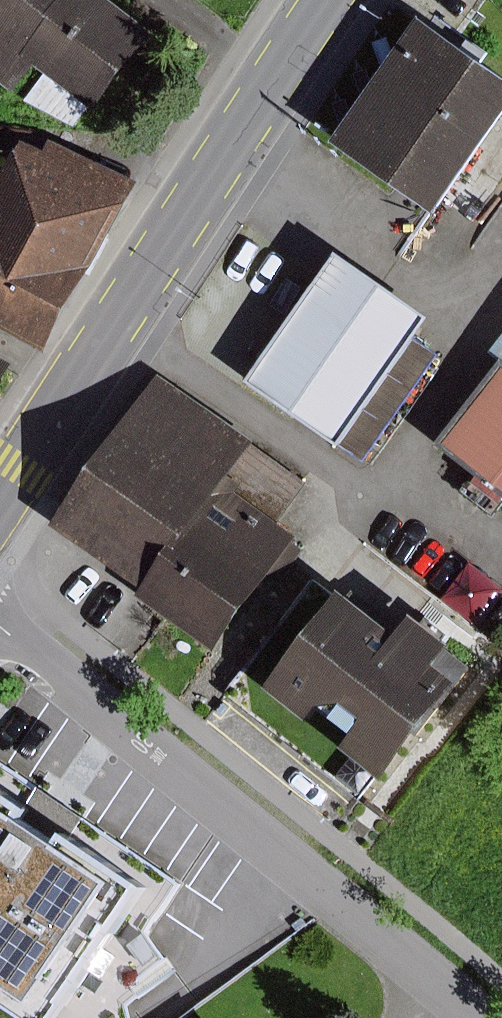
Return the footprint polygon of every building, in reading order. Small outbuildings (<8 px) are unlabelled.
[(27,94),(50,64),(106,106),(162,32),(120,0),(0,0),(0,73),(27,94)] [(434,16),(347,142),(454,215),(501,145),(501,62),(434,16)] [(54,350),(144,183),(55,135),(49,147),(30,136),(0,193),(0,322),(54,350)] [(440,316),(346,251),(254,383),(371,464),(448,355),(424,339),(440,316)] [(262,441),(166,373),(59,525),(150,588),(144,596),(228,654),(311,536),(286,519),(312,482),(259,445),(262,441)] [(447,444),(501,487),(501,373),(447,444)] [(474,562),(445,599),(483,628),(501,604),(501,584),(474,562)] [(396,783),(475,683),(451,665),(466,646),(427,616),(412,635),(354,589),(276,688),(317,721),(329,706),(356,704),(375,719),(352,748),(396,783)] [(382,773),(357,755),(340,780),(365,797),(382,773)] [(160,886),(81,832),(75,841),(40,818),(46,809),(0,778),(0,994),(35,1017),(71,1017),(160,886)] [(150,933),(132,945),(149,970),(167,958),(150,933)]
